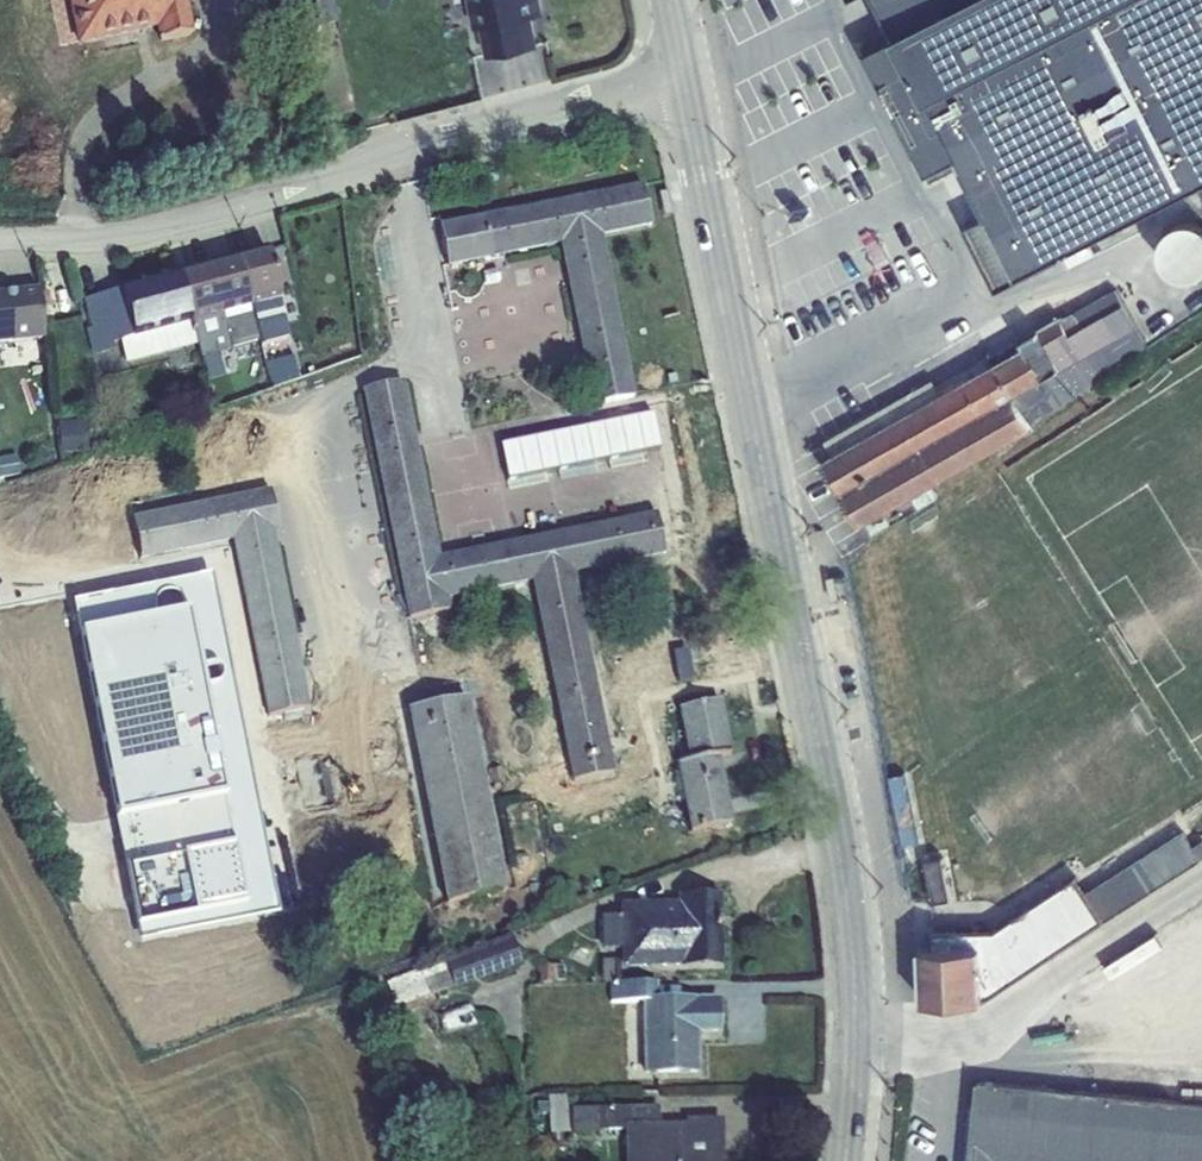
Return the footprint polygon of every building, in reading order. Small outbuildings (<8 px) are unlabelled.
[(77,44),(156,28),(158,39),(192,32),(186,0),(68,0),(77,44)] [(338,21),(333,0),(328,0),(313,4),(319,26),(338,21)] [(474,26),(481,24),(487,55),(539,44),(533,14),(547,11),(544,0),(468,0),(474,26)] [(895,34),(868,51),(927,171),(957,155),(983,207),(971,213),(982,235),(994,228),(1018,275),(1037,265),(1201,182),(1201,183),(1201,0),(877,0),(895,34)] [(641,183),(439,225),(447,267),(559,244),(591,405),(634,397),(601,236),(650,226),(641,183)] [(1170,275),(1181,281),(1192,281),(1201,278),(1201,230),(1191,225),(1179,227),(1169,233),(1162,241),(1159,253),(1162,266),(1170,275)] [(283,247),(266,252),(278,296),(294,292),(283,247)] [(265,248),(231,257),(244,310),(279,300),(278,296),(266,252),(265,248)] [(231,257),(208,264),(220,316),(244,310),(231,257)] [(208,264),(184,270),(197,322),(220,316),(208,264)] [(119,287),(120,289),(133,340),(192,324),(197,322),(184,270),(119,287)] [(0,292),(0,344),(44,340),(39,288),(0,292)] [(196,344),(192,324),(133,340),(120,289),(81,300),(94,348),(119,341),(126,363),(196,344)] [(299,373),(279,300),(244,310),(220,316),(197,322),(192,324),(196,344),(200,358),(230,350),(224,330),(238,326),(243,342),(254,339),(251,324),(255,323),(270,381),(299,373)] [(1026,345),(1042,378),(1061,365),(1118,336),(1106,312),(1081,326),(1080,323),(1069,331),(1062,317),(1023,339),(1026,345)] [(835,453),(827,458),(864,522),(867,521),(931,484),(1033,426),(1025,408),(1050,395),(1042,378),(1026,345),(942,393),(835,453)] [(835,453),(942,393),(933,378),(827,438),(835,453)] [(403,381),(361,389),(408,618),(449,610),(447,598),(531,582),(571,781),(613,773),(572,573),(664,554),(655,512),(440,557),(403,381)] [(85,419),(58,421),(60,457),(88,455),(85,419)] [(20,433),(21,440),(49,439),(49,431),(44,431),(44,420),(33,421),(35,433),(20,433)] [(18,474),(15,456),(0,459),(0,478),(18,474)] [(931,484),(867,521),(874,533),(937,495),(931,484)] [(269,490),(132,517),(140,559),(231,541),(266,716),(309,708),(274,532),(278,531),(269,490)] [(467,698),(406,710),(445,903),(506,891),(467,698)] [(720,700),(677,708),(689,760),(717,755),(731,752),(720,700)] [(689,760),(676,763),(690,831),(732,822),(717,755),(689,760)] [(552,760),(555,771),(564,770),(562,758),(552,760)] [(491,770),(494,783),(506,780),(503,767),(491,770)] [(354,798),(118,845),(131,906),(366,858),(354,798)] [(984,999),(1008,983),(1057,948),(1200,858),(1201,857),(1201,840),(1192,845),(1183,833),(1134,862),(1039,923),(1025,930),(1001,930),(1001,945),(983,946),(984,999)] [(921,859),(929,900),(950,896),(943,855),(921,859)] [(676,902),(619,904),(620,915),(600,916),(601,949),(620,948),(621,970),(679,968),(722,968),(720,895),(677,895),(676,902)] [(934,928),(935,947),(983,946),(1001,945),(1001,930),(994,929),(934,928)] [(453,989),(521,964),(509,934),(443,959),(444,963),(420,973),(387,985),(395,1006),(415,999),(427,994),(428,996),(452,986),(453,989)] [(983,946),(935,947),(923,947),(923,1001),(984,999),(983,946)] [(627,1073),(644,1071),(642,999),(658,999),(657,981),(619,982),(619,960),(601,960),(602,982),(609,983),(609,1002),(612,1003),(612,1017),(625,1018),(627,1073)] [(658,999),(642,999),(644,1071),(644,1073),(699,1072),(697,1031),(719,1030),(719,998),(658,999)] [(437,1014),(442,1032),(475,1022),(469,1004),(437,1014)] [(1093,1092),(981,1081),(977,1108),(972,1160),(1085,1160),(1093,1092)] [(1085,1160),(1201,1160),(1201,1102),(1093,1092),(1085,1160)] [(546,1095),(548,1131),(567,1131),(566,1094),(546,1095)] [(977,1108),(970,1104),(965,1160),(972,1160),(977,1108)] [(624,1125),(658,1125),(658,1107),(571,1108),(571,1131),(624,1130),(624,1125)] [(658,1125),(624,1125),(624,1130),(625,1160),(722,1160),(722,1119),(685,1119),(685,1124),(675,1124),(658,1125)]
